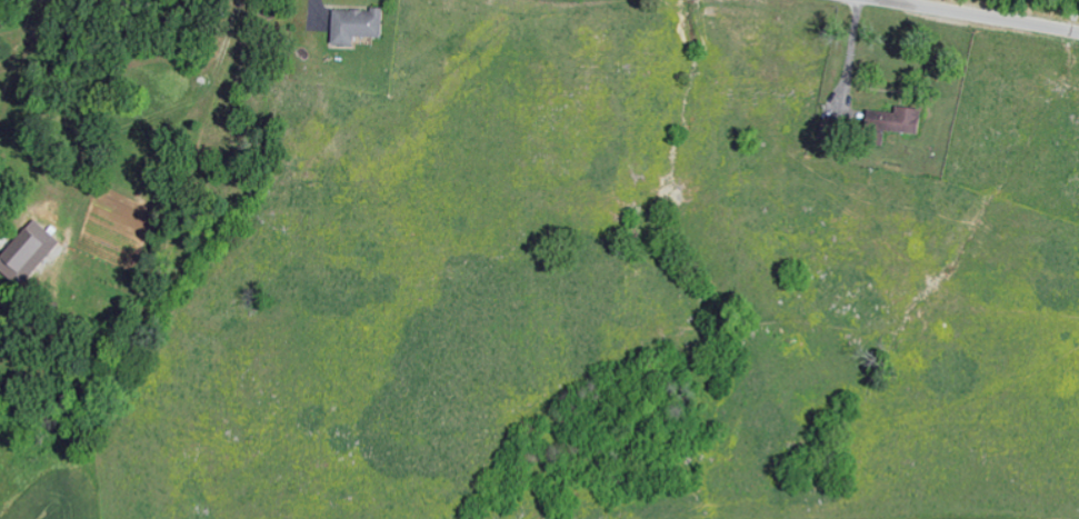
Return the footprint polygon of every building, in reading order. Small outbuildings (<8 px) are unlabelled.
[(378,38),(379,10),(330,9),(329,44),(349,45),(349,37),(378,38)] [(878,130),(914,134),(916,109),(892,107),(892,113),(864,110),(861,143),(877,145),(878,130)] [(30,219),(0,253),(0,274),(16,288),(56,242),(30,219)]
